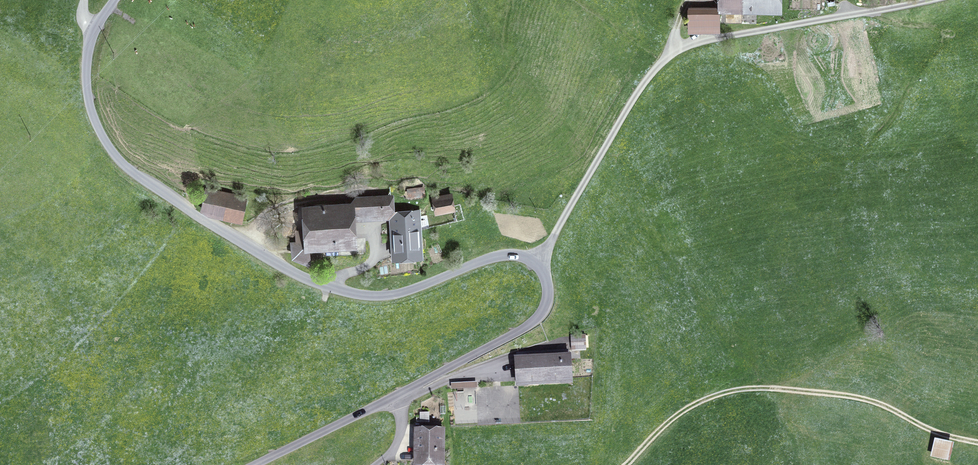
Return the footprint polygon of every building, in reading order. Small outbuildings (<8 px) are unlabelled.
[(756,24),(757,6),(777,6),(777,0),(720,0),(719,23),(756,24)] [(719,29),(719,9),(689,9),(689,30),(719,29)] [(244,196),(209,189),(205,210),(240,218),(244,196)] [(306,260),(319,260),(318,242),(344,240),(345,246),(354,245),(352,217),(393,215),(392,196),(358,198),(352,206),(307,209),(309,242),(293,243),(294,256),(306,260)] [(451,207),(449,197),(434,199),(436,210),(451,207)] [(396,255),(419,254),(417,213),(394,214),(396,255)] [(585,335),(571,335),(571,350),(586,350),(585,335)] [(517,360),(518,385),(570,383),(568,350),(537,352),(537,359),(517,360)] [(477,409),(477,382),(453,383),(454,409),(477,409)] [(416,424),(416,434),(419,434),(419,463),(440,463),(440,424),(416,424)] [(952,447),(936,444),(933,457),(949,460),(952,447)]
